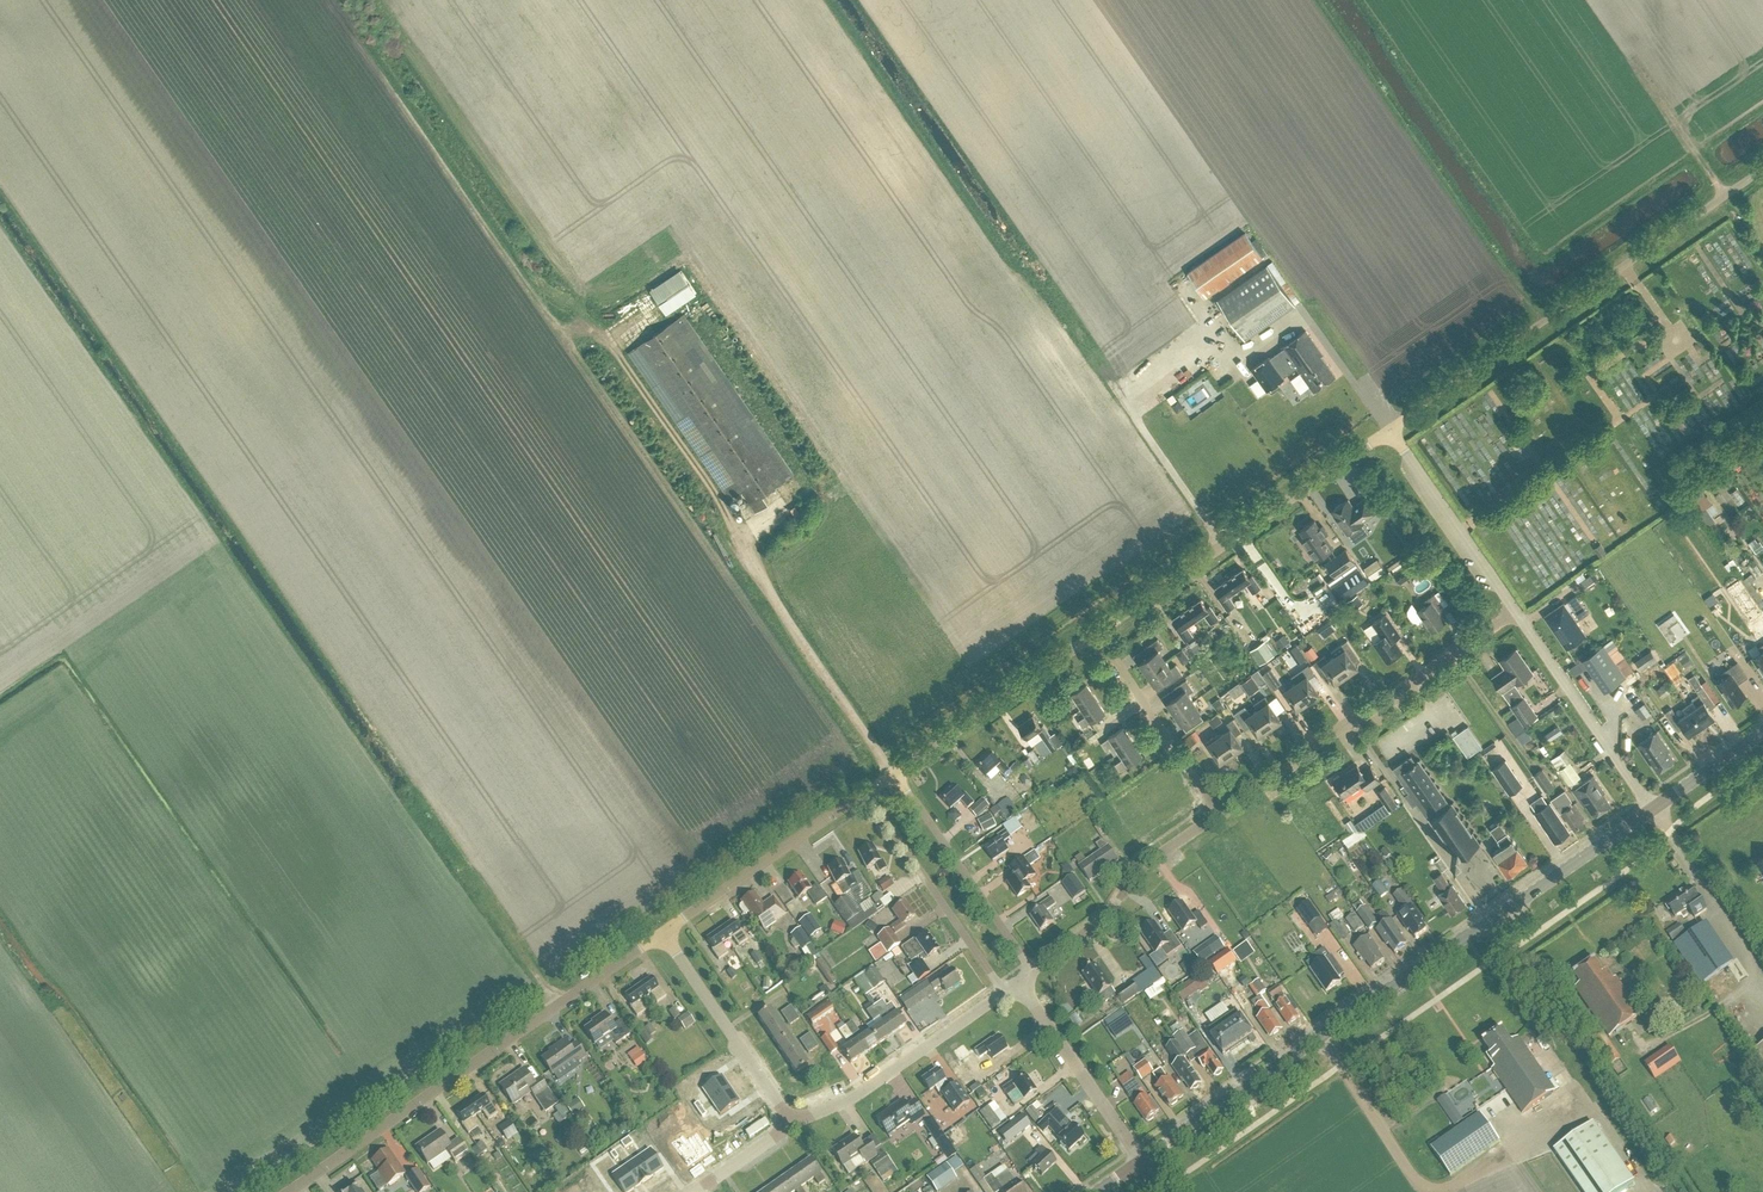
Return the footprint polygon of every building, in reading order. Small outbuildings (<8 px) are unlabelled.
[(1263,257),(1246,232),(1188,272),(1205,297),(1263,257)] [(1218,297),(1245,337),(1296,303),(1269,263),(1218,297)] [(679,269),(650,289),(665,312),(695,292),(679,269)] [(681,313),(630,350),(730,496),(740,488),(748,499),(744,502),(746,505),(749,502),(755,511),(768,502),(762,493),(792,473),(681,313)] [(1306,329),(1282,346),(1283,347),(1270,357),(1269,355),(1251,368),(1258,378),(1251,383),(1259,395),(1284,377),(1284,376),(1297,366),(1314,391),(1336,375),(1321,355),(1323,353),(1306,329)] [(1177,411),(1183,407),(1184,406),(1178,398),(1172,403),(1177,411)] [(1467,446),(1472,443),(1468,435),(1462,438),(1467,446)] [(1353,472),(1347,475),(1355,488),(1361,485),(1353,472)] [(1732,484),(1726,489),(1734,500),(1740,495),(1732,484)] [(1700,485),(1687,492),(1695,505),(1707,498),(1700,485)] [(1353,506),(1349,499),(1345,502),(1341,501),(1337,505),(1336,508),(1332,511),(1347,533),(1364,521),(1376,512),(1366,497),(1353,506)] [(1306,537),(1302,540),(1307,547),(1311,544),(1312,544),(1321,557),(1331,549),(1322,537),(1328,533),(1322,525),(1320,527),(1315,520),(1301,529),(1306,537)] [(1745,537),(1751,548),(1761,542),(1754,531),(1745,537)] [(1594,547),(1600,556),(1607,551),(1601,542),(1594,547)] [(1346,549),(1326,563),(1335,575),(1355,561),(1346,549)] [(1306,564),(1315,575),(1324,568),(1315,557),(1306,564)] [(1379,560),(1365,570),(1372,579),(1386,570),(1379,560)] [(1393,572),(1401,583),(1412,575),(1405,565),(1393,572)] [(1230,577),(1237,589),(1246,583),(1253,592),(1261,587),(1252,574),(1249,576),(1244,568),(1230,577)] [(1757,571),(1747,578),(1755,592),(1762,587),(1762,580),(1757,571)] [(1594,572),(1578,583),(1582,588),(1598,578),(1594,572)] [(1219,597),(1228,610),(1235,605),(1229,595),(1237,589),(1230,577),(1217,587),(1222,595),(1219,597)] [(1749,620),(1762,611),(1740,579),(1728,588),(1749,620)] [(1424,601),(1427,605),(1418,611),(1432,631),(1446,621),(1438,610),(1444,606),(1435,593),(1424,601)] [(1363,603),(1357,594),(1345,602),(1351,611),(1363,603)] [(1573,608),(1570,611),(1564,602),(1544,615),(1567,648),(1586,634),(1576,620),(1589,612),(1577,594),(1568,600),(1573,608)] [(1188,608),(1196,620),(1204,614),(1211,623),(1219,618),(1210,605),(1207,607),(1201,598),(1188,608)] [(1277,606),(1269,609),(1271,615),(1280,612),(1277,606)] [(1177,628),(1186,641),(1193,636),(1187,626),(1196,620),(1188,608),(1174,617),(1180,626),(1177,628)] [(1393,636),(1399,632),(1386,613),(1373,623),(1379,632),(1383,630),(1385,634),(1374,642),(1387,662),(1403,651),(1393,636)] [(1330,619),(1317,628),(1324,637),(1337,628),(1330,619)] [(1239,635),(1246,630),(1241,622),(1234,627),(1239,635)] [(1670,626),(1663,630),(1670,640),(1677,636),(1670,626)] [(1140,661),(1148,672),(1166,660),(1158,649),(1163,646),(1158,638),(1144,647),(1150,655),(1141,661),(1140,661)] [(1298,642),(1301,647),(1307,643),(1304,638),(1298,642)] [(1334,656),(1347,674),(1358,666),(1358,665),(1357,666),(1354,661),(1360,657),(1348,639),(1332,650),(1335,655),(1334,656)] [(1190,642),(1182,647),(1189,657),(1200,650),(1194,640),(1190,643),(1190,642)] [(1266,643),(1251,652),(1259,664),(1273,655),(1266,643)] [(1297,644),(1289,650),(1299,663),(1307,658),(1297,644)] [(1626,677),(1625,675),(1603,644),(1583,658),(1605,691),(1626,677)] [(1753,657),(1762,672),(1762,644),(1759,647),(1762,651),(1753,657)] [(1311,645),(1304,650),(1310,659),(1318,654),(1311,645)] [(1317,652),(1321,657),(1329,650),(1325,645),(1317,652)] [(1140,646),(1133,650),(1137,657),(1144,653),(1140,646)] [(1501,660),(1506,667),(1493,676),(1502,690),(1516,681),(1517,683),(1533,672),(1516,649),(1501,660)] [(1688,654),(1680,659),(1685,667),(1693,662),(1688,654)] [(1335,681),(1335,682),(1347,674),(1334,656),(1328,660),(1325,655),(1314,663),(1322,675),(1328,671),(1335,681)] [(1148,672),(1156,684),(1157,683),(1156,683),(1166,676),(1171,682),(1183,674),(1176,664),(1171,667),(1166,660),(1148,672)] [(1726,676),(1717,682),(1732,704),(1746,694),(1737,682),(1747,675),(1737,662),(1723,672),(1726,676)] [(1303,678),(1296,682),(1309,700),(1320,692),(1319,692),(1317,689),(1310,678),(1316,674),(1308,664),(1298,671),(1303,678)] [(1282,682),(1271,666),(1264,671),(1275,687),(1282,682)] [(1257,668),(1250,672),(1258,684),(1264,679),(1257,668)] [(1250,675),(1240,682),(1248,694),(1258,687),(1250,675)] [(1168,701),(1176,712),(1193,700),(1189,693),(1194,689),(1187,679),(1174,688),(1179,694),(1168,701),(1168,700),(1168,701)] [(1238,682),(1229,689),(1235,696),(1244,690),(1238,682)] [(1296,682),(1285,690),(1297,707),(1297,708),(1309,700),(1296,682)] [(1591,683),(1585,685),(1589,694),(1594,692),(1591,683)] [(1076,701),(1081,708),(1096,699),(1086,684),(1071,694),(1072,695),(1065,700),(1069,706),(1076,701)] [(1691,708),(1702,724),(1715,715),(1710,708),(1716,703),(1703,685),(1697,690),(1704,699),(1691,708)] [(1537,714),(1524,696),(1511,705),(1524,723),(1537,714)] [(1218,697),(1213,701),(1218,710),(1224,706),(1218,697)] [(1079,720),(1083,726),(1090,722),(1091,723),(1106,713),(1096,699),(1081,708),(1086,716),(1079,720)] [(1176,712),(1183,724),(1184,723),(1201,711),(1193,700),(1176,712)] [(1258,709),(1270,727),(1282,719),(1281,718),(1269,701),(1258,709)] [(1258,734),(1259,735),(1270,727),(1258,709),(1251,713),(1245,705),(1235,713),(1246,729),(1252,724),(1259,734),(1258,734)] [(1638,710),(1644,719),(1652,714),(1646,705),(1644,706),(1643,705),(1638,708),(1639,710),(1638,710)] [(1684,725),(1690,733),(1702,724),(1691,708),(1679,717),(1672,707),(1666,711),(1679,729),(1684,725)] [(1209,719),(1214,726),(1220,721),(1215,714),(1209,719)] [(1039,730),(1045,739),(1051,735),(1043,724),(1041,725),(1033,715),(1018,725),(1027,738),(1039,730)] [(1509,722),(1523,742),(1531,737),(1517,716),(1509,722)] [(1218,733),(1232,753),(1243,745),(1236,735),(1242,731),(1233,718),(1227,723),(1230,728),(1220,735),(1218,732),(1218,733)] [(1453,735),(1468,756),(1483,746),(1468,725),(1458,732),(1456,729),(1452,732),(1454,735),(1453,735)] [(1657,730),(1638,744),(1650,762),(1652,761),(1659,770),(1675,759),(1668,749),(1670,748),(1657,730)] [(1183,737),(1189,745),(1197,739),(1191,731),(1183,737)] [(1220,760),(1220,761),(1232,753),(1218,733),(1207,740),(1220,760)] [(1132,742),(1127,746),(1134,754),(1138,750),(1132,742)] [(1033,748),(1028,751),(1036,762),(1041,758),(1033,748)] [(1563,759),(1559,753),(1551,758),(1555,764),(1563,759)] [(1004,778),(1010,785),(1017,778),(1011,772),(1010,773),(1001,763),(999,765),(990,755),(977,767),(987,778),(997,769),(1004,778)] [(1453,853),(1457,859),(1480,843),(1452,802),(1450,804),(1419,759),(1416,761),(1412,755),(1394,767),(1405,783),(1402,786),(1407,793),(1406,794),(1413,804),(1418,801),(1426,813),(1428,812),(1431,816),(1455,851),(1453,853)] [(1506,759),(1493,768),(1510,793),(1523,784),(1506,759)] [(1559,768),(1569,784),(1580,777),(1569,762),(1559,768)] [(1368,789),(1381,780),(1371,766),(1363,772),(1357,764),(1341,776),(1340,775),(1333,780),(1345,796),(1364,783),(1368,789)] [(1534,774),(1545,789),(1553,784),(1542,768),(1534,774)] [(1605,791),(1594,775),(1574,788),(1585,804),(1587,803),(1594,814),(1611,803),(1603,792),(1605,791)] [(1377,791),(1389,809),(1397,803),(1385,786),(1377,791)] [(963,797),(954,787),(941,799),(951,811),(961,801),(969,810),(974,805),(965,795),(963,797)] [(1567,817),(1575,827),(1584,821),(1582,819),(1584,817),(1574,801),(1570,804),(1568,801),(1571,799),(1565,789),(1551,798),(1560,811),(1565,818),(1567,817)] [(1005,820),(1007,823),(1019,815),(1009,800),(991,813),(995,818),(1000,815),(1004,821),(1005,820)] [(983,801),(971,812),(976,819),(989,807),(983,801)] [(1547,830),(1550,829),(1557,840),(1567,833),(1564,829),(1567,827),(1550,801),(1535,812),(1540,820),(1547,830)] [(1357,806),(1349,810),(1356,823),(1364,819),(1357,806)] [(1003,826),(1011,837),(1023,829),(1018,822),(1022,820),(1019,815),(1003,826)] [(978,823),(984,834),(997,827),(991,816),(978,823)] [(1499,858),(1499,859),(1508,872),(1527,859),(1521,851),(1522,851),(1518,845),(1512,838),(1512,839),(1500,822),(1491,828),(1502,845),(1494,850),(1499,858)] [(1358,827),(1338,839),(1343,847),(1363,835),(1358,827)] [(1006,832),(998,838),(1000,840),(984,850),(993,863),(1009,852),(1003,844),(1010,839),(1006,832)] [(1008,884),(1018,899),(1031,890),(1026,883),(1036,877),(1030,869),(1042,860),(1039,856),(1047,851),(1043,846),(1010,870),(1016,879),(1008,884)] [(886,870),(882,861),(880,863),(872,847),(858,854),(867,870),(875,866),(879,874),(886,870)] [(1078,852),(1081,857),(1088,852),(1085,848),(1078,852)] [(1325,861),(1333,857),(1329,849),(1321,853),(1325,861)] [(1382,853),(1387,859),(1392,855),(1387,849),(1382,853)] [(1091,857),(1088,852),(1081,857),(1085,862),(1091,857)] [(1441,856),(1434,861),(1441,871),(1448,866),(1441,856)] [(856,886),(852,877),(850,878),(842,862),(828,869),(836,886),(845,882),(849,889),(856,886)] [(1451,885),(1443,874),(1436,879),(1443,890),(1439,894),(1453,913),(1467,903),(1453,884),(1451,885)] [(799,900),(807,894),(816,907),(827,900),(817,886),(811,890),(801,876),(788,884),(799,900)] [(1075,877),(1063,886),(1074,901),(1086,893),(1075,877)] [(1371,886),(1381,900),(1390,894),(1378,877),(1369,883),(1371,886)] [(885,880),(877,885),(883,894),(891,889),(885,880)] [(1675,919),(1688,910),(1695,920),(1707,911),(1698,898),(1696,899),(1689,889),(1666,905),(1675,919)] [(1398,917),(1408,932),(1410,931),(1416,940),(1427,932),(1421,923),(1423,922),(1413,907),(1402,891),(1394,897),(1405,912),(1398,917)] [(876,906),(880,903),(884,908),(894,902),(890,895),(884,899),(880,893),(872,899),(876,906)] [(754,896),(743,904),(757,923),(758,922),(764,931),(785,916),(774,901),(763,908),(754,896)] [(834,906),(846,923),(859,914),(846,897),(834,906)] [(857,906),(863,915),(874,907),(867,899),(857,906)] [(1031,917),(1041,932),(1054,923),(1046,912),(1055,905),(1051,900),(1040,908),(1042,910),(1031,917)] [(1354,907),(1359,913),(1358,914),(1370,931),(1378,925),(1365,908),(1360,902),(1354,907)] [(890,929),(894,935),(906,928),(904,925),(915,918),(904,903),(891,912),(899,923),(890,929)] [(1309,903),(1297,912),(1309,928),(1321,920),(1309,903)] [(1169,914),(1183,934),(1196,925),(1201,932),(1208,927),(1199,913),(1193,918),(1183,904),(1169,914)] [(1339,910),(1329,916),(1334,922),(1344,916),(1339,910)] [(1364,928),(1355,915),(1347,921),(1356,934),(1364,928)] [(809,917),(799,924),(810,940),(820,933),(809,917)] [(864,928),(872,934),(877,927),(869,921),(864,928)] [(720,931),(727,942),(734,937),(740,946),(748,941),(742,932),(740,933),(733,922),(720,931)] [(834,922),(830,932),(842,937),(846,927),(834,922)] [(1377,933),(1387,947),(1388,947),(1390,947),(1395,955),(1407,947),(1402,939),(1403,938),(1392,922),(1377,933)] [(1164,938),(1155,924),(1141,934),(1156,955),(1162,951),(1167,959),(1182,949),(1171,933),(1164,938)] [(1667,933),(1673,942),(1686,933),(1680,924),(1667,933)] [(800,928),(790,935),(811,965),(821,958),(800,928)] [(1700,929),(1675,946),(1702,986),(1728,969),(1700,929)] [(713,951),(719,961),(727,956),(720,947),(727,942),(720,931),(707,940),(714,951),(713,951)] [(888,931),(877,938),(888,954),(899,947),(888,931)] [(914,940),(901,949),(907,958),(914,954),(917,959),(923,954),(927,959),(938,951),(927,935),(916,942),(914,940)] [(1369,937),(1354,948),(1365,963),(1366,962),(1372,971),(1385,962),(1379,953),(1380,952),(1369,937)] [(1217,939),(1208,945),(1194,955),(1201,965),(1215,955),(1225,948),(1217,939)] [(1233,953),(1242,964),(1256,954),(1247,942),(1233,953)] [(880,945),(868,953),(875,963),(887,955),(880,945)] [(751,957),(758,966),(763,963),(756,953),(751,957)] [(891,955),(883,960),(885,964),(893,958),(891,955)] [(1148,973),(1132,984),(1140,995),(1162,980),(1154,969),(1146,958),(1140,962),(1148,973)] [(1322,988),(1327,994),(1341,984),(1339,980),(1344,976),(1332,958),(1317,967),(1313,962),(1307,966),(1313,975),(1322,988)] [(783,971),(791,973),(795,961),(786,959),(783,971)] [(1581,985),(1575,989),(1610,1039),(1642,1016),(1616,979),(1613,981),(1607,971),(1604,974),(1595,961),(1574,976),(1581,985)] [(929,974),(921,962),(909,971),(917,982),(929,974)] [(1087,973),(1083,976),(1099,999),(1113,989),(1097,966),(1093,969),(1091,966),(1085,970),(1087,973)] [(874,968),(864,975),(873,990),(884,983),(874,968)] [(727,972),(733,981),(739,977),(734,969),(727,972)] [(937,1000),(946,993),(960,983),(951,970),(945,975),(944,974),(928,985),(933,992),(932,992),(937,1000)] [(1200,975),(1191,982),(1175,992),(1183,1003),(1207,986),(1200,975)] [(638,989),(645,999),(653,994),(659,1003),(666,998),(659,988),(658,989),(652,980),(638,989)] [(1250,985),(1257,995),(1264,990),(1256,980),(1250,985)] [(905,1009),(932,990),(928,985),(927,982),(899,1001),(905,1009)] [(1132,984),(1117,995),(1124,1006),(1140,995),(1132,984)] [(631,1008),(637,1018),(644,1013),(638,1004),(645,999),(638,989),(625,998),(632,1007),(631,1008)] [(1277,1007),(1275,1008),(1289,1027),(1299,1020),(1291,1009),(1294,1008),(1288,999),(1286,1000),(1278,989),(1269,995),(1277,1007)] [(1156,998),(1150,990),(1145,994),(1151,1002),(1156,998)] [(781,991),(775,995),(778,999),(784,995),(781,991)] [(1248,999),(1251,1005),(1259,1001),(1256,995),(1248,999)] [(884,1024),(892,1036),(906,1026),(891,1004),(886,1008),(882,1002),(873,1008),(873,1009),(880,1018),(884,1024)] [(827,1003),(806,1017),(811,1026),(833,1012),(827,1003)] [(1066,1004),(1060,1008),(1066,1016),(1072,1011),(1066,1004)] [(1263,1029),(1264,1028),(1272,1038),(1281,1032),(1276,1024),(1277,1023),(1263,1004),(1256,1009),(1261,1017),(1257,1020),(1263,1029)] [(777,1006),(758,1019),(767,1032),(786,1019),(777,1006)] [(873,1023),(880,1018),(873,1009),(867,1013),(873,1023)] [(677,1020),(685,1032),(695,1025),(688,1015),(681,1019),(675,1010),(669,1014),(675,1022),(677,1020)] [(1241,1018),(1235,1010),(1206,1030),(1212,1039),(1224,1056),(1247,1040),(1251,1045),(1257,1041),(1241,1018)] [(1128,1019),(1123,1011),(1105,1023),(1110,1031),(1128,1019)] [(595,1046),(609,1036),(616,1046),(630,1036),(621,1022),(613,1027),(604,1015),(597,1020),(599,1022),(585,1031),(595,1046)] [(1076,1015),(1070,1019),(1076,1028),(1083,1024),(1076,1015)] [(786,1019),(767,1032),(776,1045),(795,1032),(786,1019)] [(859,1033),(852,1023),(839,1032),(846,1042),(859,1033)] [(870,1034),(878,1046),(892,1036),(884,1024),(870,1034)] [(1083,1036),(1089,1046),(1107,1034),(1100,1024),(1083,1036)] [(656,1034),(651,1026),(639,1035),(645,1043),(652,1038),(651,1038),(656,1034)] [(809,1026),(804,1030),(806,1034),(812,1030),(809,1026)] [(1198,1034),(1188,1041),(1183,1033),(1181,1034),(1176,1027),(1170,1031),(1175,1038),(1174,1039),(1176,1042),(1187,1058),(1193,1053),(1198,1060),(1197,1061),(1203,1070),(1207,1068),(1214,1079),(1224,1072),(1216,1061),(1217,1061),(1210,1052),(1198,1034)] [(1495,1068),(1492,1071),(1517,1107),(1513,1110),(1519,1118),(1523,1115),(1555,1093),(1518,1039),(1511,1044),(1502,1031),(1483,1044),(1491,1054),(1487,1057),(1495,1068)] [(827,1034),(819,1040),(829,1055),(837,1050),(827,1034)] [(856,1043),(864,1055),(878,1046),(870,1034),(856,1043)] [(1594,1042),(1611,1066),(1621,1059),(1604,1035),(1594,1042)] [(980,1059),(988,1054),(992,1061),(1007,1051),(998,1037),(988,1044),(987,1043),(975,1052),(980,1059)] [(550,1055),(542,1061),(553,1076),(558,1083),(581,1067),(578,1063),(586,1058),(577,1044),(569,1049),(564,1042),(549,1053),(550,1055)] [(1177,1065),(1173,1067),(1182,1081),(1184,1080),(1192,1092),(1202,1086),(1184,1060),(1187,1058),(1176,1042),(1166,1049),(1177,1065)] [(842,1053),(850,1065),(864,1055),(856,1043),(842,1053)] [(959,1059),(971,1051),(967,1045),(955,1053),(959,1059)] [(1644,1065),(1655,1081),(1681,1063),(1670,1047),(1644,1065)] [(1762,1071),(1762,1047),(1752,1055),(1762,1071)] [(648,1061),(642,1052),(632,1059),(637,1068),(648,1061)] [(1145,1064),(1135,1071),(1142,1081),(1152,1073),(1145,1064)] [(540,1079),(533,1084),(524,1070),(500,1087),(513,1106),(531,1093),(535,1099),(545,1114),(558,1105),(548,1091),(540,1079)] [(939,1094),(940,1093),(955,1114),(969,1103),(956,1085),(950,1089),(937,1071),(922,1081),(930,1092),(935,1089),(939,1094)] [(1154,1077),(1160,1086),(1156,1089),(1171,1109),(1177,1104),(1178,1102),(1183,1098),(1170,1080),(1169,1081),(1162,1071),(1154,1077)] [(1126,1083),(1136,1079),(1133,1072),(1123,1077),(1126,1083)] [(721,1078),(702,1091),(711,1104),(730,1090),(721,1078)] [(1015,1085),(1013,1083),(1002,1091),(1006,1096),(1015,1090),(1023,1101),(1036,1093),(1026,1078),(1015,1085)] [(1135,1107),(1147,1124),(1159,1115),(1148,1098),(1147,1099),(1142,1092),(1143,1091),(1136,1081),(1124,1090),(1131,1099),(1136,1106),(1135,1107)] [(969,1091),(972,1095),(981,1089),(978,1085),(969,1091)] [(730,1090),(711,1104),(720,1117),(739,1103),(730,1090)] [(986,1096),(982,1090),(976,1094),(980,1100),(986,1096)] [(470,1106),(477,1116),(484,1111),(490,1120),(497,1115),(491,1106),(490,1107),(483,1097),(470,1106)] [(577,1102),(567,1108),(573,1118),(583,1111),(577,1102)] [(877,1120),(888,1136),(909,1122),(911,1125),(924,1116),(914,1102),(906,1108),(902,1102),(893,1108),(894,1108),(877,1120)] [(698,1113),(702,1110),(698,1104),(694,1107),(698,1113)] [(462,1126),(469,1135),(476,1130),(470,1121),(477,1116),(470,1106),(456,1115),(463,1125),(462,1126)] [(561,1106),(554,1111),(558,1116),(564,1111),(561,1106)] [(1041,1119),(1031,1107),(1024,1113),(1034,1125),(1041,1119)] [(989,1109),(980,1115),(992,1131),(1000,1125),(989,1109)] [(1057,1109),(1048,1117),(1055,1124),(1063,1117),(1057,1109)] [(702,1110),(698,1113),(702,1119),(706,1116),(702,1110)] [(1431,1150),(1451,1177),(1500,1143),(1481,1116),(1431,1150)] [(1024,1117),(1009,1128),(1016,1139),(1032,1128),(1024,1117)] [(1057,1140),(1069,1152),(1084,1138),(1073,1127),(1064,1135),(1048,1118),(1038,1127),(1043,1133),(1048,1128),(1058,1139),(1057,1140)] [(945,1137),(934,1120),(924,1126),(936,1144),(945,1137)] [(499,1130),(508,1142),(518,1135),(510,1123),(499,1130)] [(1582,1191),(1622,1191),(1634,1183),(1593,1124),(1554,1152),(1582,1191)] [(593,1125),(588,1129),(592,1135),(598,1130),(593,1125)] [(680,1125),(676,1127),(680,1133),(684,1131),(680,1125)] [(676,1127),(672,1130),(676,1136),(680,1133),(676,1127)] [(459,1140),(450,1147),(440,1132),(416,1149),(428,1166),(447,1152),(455,1165),(469,1155),(459,1140)] [(686,1141),(699,1160),(710,1153),(697,1134),(686,1141)] [(860,1147),(854,1137),(832,1152),(842,1167),(859,1156),(865,1164),(877,1156),(868,1141),(860,1147)] [(625,1141),(629,1147),(633,1145),(629,1139),(625,1141)] [(496,1143),(501,1150),(506,1147),(501,1140),(496,1143)] [(621,1144),(621,1145),(622,1147),(625,1150),(629,1147),(625,1141),(621,1144)] [(688,1168),(699,1160),(686,1141),(675,1149),(688,1168)] [(482,1143),(477,1147),(482,1155),(487,1151),(482,1143)] [(1041,1148),(1035,1153),(1040,1159),(1032,1167),(1041,1177),(1056,1164),(1041,1148)] [(378,1175),(387,1188),(404,1176),(388,1151),(373,1161),(381,1173),(378,1175)] [(614,1153),(610,1156),(614,1162),(618,1159),(614,1153)] [(802,1153),(789,1162),(803,1181),(815,1172),(802,1153)] [(646,1154),(633,1162),(647,1182),(659,1173),(646,1154)] [(892,1168),(884,1155),(869,1165),(877,1177),(892,1168)] [(633,1162),(621,1171),(634,1190),(647,1182),(633,1162)] [(789,1162),(777,1171),(790,1190),(803,1181),(789,1162)] [(927,1179),(936,1191),(941,1191),(957,1180),(946,1165),(927,1179)] [(978,1169),(971,1173),(978,1185),(984,1181),(986,1180),(978,1169)] [(418,1171),(406,1179),(415,1191),(424,1191),(430,1188),(418,1171)] [(608,1180),(616,1191),(632,1191),(634,1190),(621,1171),(608,1180)] [(764,1180),(773,1191),(787,1191),(790,1190),(777,1171),(764,1180)] [(551,1177),(556,1184),(563,1179),(558,1172),(551,1177)] [(1017,1181),(1015,1182),(1008,1172),(995,1181),(1002,1191),(1001,1191),(1024,1191),(1017,1181)] [(978,1185),(983,1191),(1001,1191),(1002,1191),(995,1181),(992,1176),(986,1180),(984,1181),(978,1185)] [(351,1183),(338,1191),(358,1191),(351,1183)]
